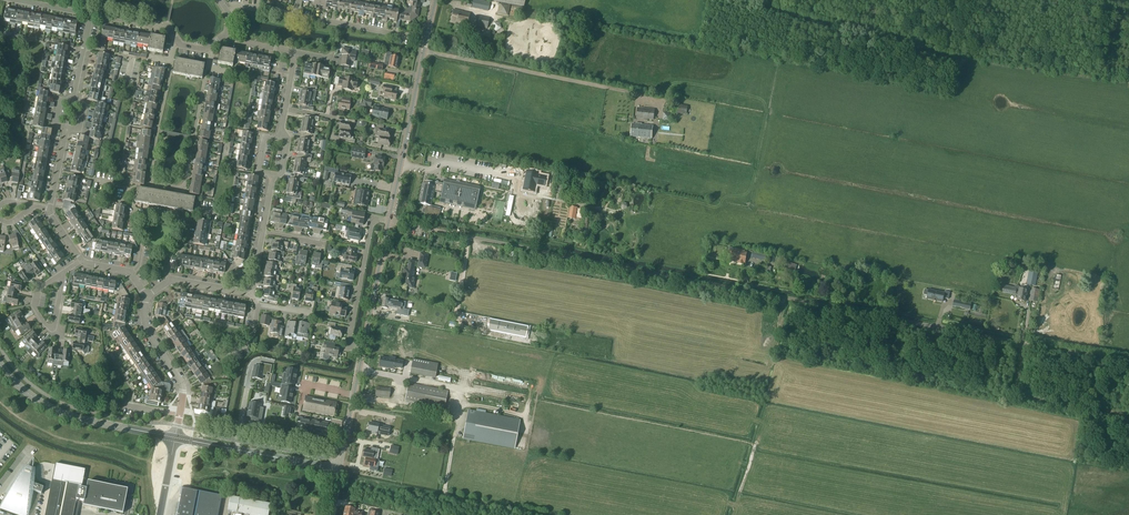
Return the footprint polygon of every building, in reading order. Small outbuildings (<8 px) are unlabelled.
[(340,13),(340,10),(343,11),(345,1),(339,0),(337,12),(340,13)] [(352,12),(355,13),(357,3),(358,0),(357,0),(352,0),(351,2),(349,15),(352,15),(352,12)] [(420,3),(418,3),(418,0),(408,0),(408,1),(413,2),(412,8),(410,8),(407,9),(414,19),(418,17),(420,3)] [(480,0),(473,0),(471,7),(488,11),(490,2),(480,0)] [(367,15),(369,6),(363,4),(361,17),(363,17),(364,15),(367,15)] [(510,6),(499,4),(497,15),(508,16),(510,6)] [(387,19),(391,19),(392,10),(393,7),(387,5),(387,9),(384,21),(387,22),(387,19)] [(379,17),(381,8),(375,7),(373,19),(375,19),(376,17),(379,17)] [(397,20),(410,22),(414,19),(407,9),(404,11),(404,13),(398,12),(397,20)] [(469,14),(453,10),(450,23),(467,26),(469,14)] [(33,27),(34,25),(36,15),(34,15),(34,13),(30,13),(28,24),(28,26),(33,27)] [(51,30),(52,28),(54,17),(49,16),(49,18),(47,17),(46,27),(45,29),(51,30)] [(490,18),(477,16),(475,26),(488,29),(490,18)] [(69,34),(71,22),(70,21),(70,20),(65,19),(63,30),(63,33),(69,34)] [(76,32),(78,21),(73,21),(73,22),(71,22),(69,34),(75,35),(76,32)] [(119,43),(121,31),(119,31),(120,29),(115,28),(113,39),(113,42),(119,43)] [(125,42),(127,31),(123,30),(123,31),(121,31),(119,43),(125,44),(125,42)] [(151,35),(146,34),(146,36),(144,35),(143,45),(148,46),(149,46),(151,36),(151,35)] [(148,46),(148,51),(163,54),(165,39),(151,36),(149,46),(148,46)] [(68,52),(69,47),(66,47),(61,46),(58,45),(57,51),(67,53),(67,52),(68,52)] [(218,64),(225,65),(233,67),(234,62),(233,62),(235,52),(220,49),(218,64)] [(349,50),(343,49),(341,55),(343,55),(341,65),(350,67),(351,59),(355,59),(356,53),(348,52),(349,50)] [(67,53),(57,51),(56,57),(67,59),(68,55),(66,55),(67,53)] [(109,56),(98,53),(97,58),(98,58),(98,60),(107,62),(109,62),(111,56),(109,56)] [(387,53),(384,65),(389,66),(388,67),(397,69),(399,58),(391,56),(392,54),(387,53)] [(253,55),(251,65),(251,68),(257,69),(259,55),(255,54),(255,56),(253,55)] [(259,55),(257,69),(263,70),(265,58),(263,57),(264,56),(259,55)] [(269,68),(271,57),(267,57),(266,58),(265,58),(263,70),(270,71),(270,69),(269,68)] [(175,59),(173,74),(174,74),(202,79),(205,65),(190,62),(175,59)] [(95,65),(106,68),(107,62),(98,60),(98,61),(96,61),(95,65)] [(51,68),(54,69),(65,71),(66,67),(64,67),(65,65),(55,63),(52,63),(51,68)] [(305,65),(303,75),(310,76),(312,65),(306,64),(306,65),(305,65)] [(95,71),(105,74),(106,68),(95,65),(94,69),(96,70),(95,71)] [(312,65),(310,76),(316,77),(318,66),(312,65)] [(324,67),(322,78),(328,79),(330,70),(329,70),(329,68),(324,67)] [(165,70),(153,68),(151,74),(163,77),(165,70)] [(92,77),(103,79),(105,74),(95,71),(95,73),(93,73),(92,77)] [(153,81),(162,83),(163,77),(151,74),(150,80),(153,81)] [(62,77),(53,75),(52,81),(62,83),(63,79),(62,78),(62,77)] [(105,86),(107,80),(103,79),(92,77),(91,81),(93,81),(92,83),(105,86)] [(356,89),(356,87),(357,87),(358,87),(358,84),(358,83),(357,83),(357,81),(353,81),(354,80),(344,78),(344,79),(339,78),(338,85),(343,86),(342,90),(351,91),(352,88),(356,89)] [(49,80),(48,86),(60,89),(60,87),(62,87),(62,83),(52,81),(49,80)] [(90,88),(103,92),(105,86),(92,83),(92,85),(91,84),(90,88)] [(148,85),(147,91),(150,92),(159,94),(161,88),(152,86),(148,85)] [(60,95),(61,90),(60,90),(60,89),(48,86),(45,92),(47,92),(51,93),(56,94),(60,95)] [(392,91),(392,88),(384,86),(383,90),(385,91),(384,98),(395,100),(397,92),(392,91)] [(90,95),(102,98),(103,92),(90,88),(89,93),(90,93),(90,95)] [(316,95),(316,91),(313,90),(307,89),(306,93),(302,92),(300,92),(299,98),(311,100),(314,101),(315,95),(316,95)] [(50,98),(51,93),(47,92),(45,92),(40,91),(39,97),(48,99),(48,98),(50,98)] [(88,96),(87,100),(91,101),(96,103),(98,103),(100,104),(102,98),(90,95),(89,96),(88,96)] [(144,103),(148,104),(157,106),(158,100),(149,98),(145,97),(144,103)] [(304,107),(303,110),(313,112),(313,108),(309,107),(311,100),(299,98),(298,105),(299,106),(304,107)] [(351,99),(344,98),(343,101),(342,101),(339,101),(338,109),(338,111),(344,112),(345,110),(349,111),(351,103),(350,103),(351,99)] [(371,107),(372,102),(369,101),(364,100),(362,109),(367,110),(368,106),(371,107)] [(107,105),(100,104),(98,103),(96,103),(95,107),(97,108),(96,109),(106,111),(107,105)] [(206,103),(205,109),(214,110),(217,111),(218,105),(216,104),(206,103)] [(374,108),(372,117),(387,120),(389,110),(374,108)] [(95,110),(94,112),(94,115),(104,117),(106,111),(96,109),(96,111),(95,110)] [(638,109),(637,118),(653,120),(654,110),(638,109)] [(258,111),(257,117),(259,118),(270,120),(271,116),(270,115),(270,114),(260,112),(258,111)] [(663,113),(662,121),(671,122),(672,114),(663,113)] [(93,117),(93,119),(94,119),(93,121),(103,123),(104,117),(94,115),(93,117)] [(311,116),(310,120),(304,119),(303,119),(301,126),(313,128),(314,121),(318,122),(319,118),(311,116)] [(339,130),(340,130),(350,132),(351,124),(354,125),(355,121),(348,120),(348,123),(346,123),(340,122),(339,130)] [(33,127),(43,129),(44,129),(45,125),(43,124),(44,123),(34,121),(33,127)] [(92,122),(91,124),(91,126),(102,129),(103,123),(93,121),(93,122),(92,122)] [(142,127),(151,129),(153,123),(143,121),(141,121),(140,127),(142,127)] [(632,124),(631,137),(652,139),(653,126),(645,125),(645,124),(643,124),(643,125),(640,125),(640,124),(636,123),(636,125),(632,124)] [(268,132),(269,127),(268,127),(268,125),(258,124),(257,130),(260,131),(268,132)] [(391,131),(383,130),(384,127),(377,125),(377,129),(375,136),(378,137),(379,137),(389,139),(391,131)] [(90,129),(90,131),(91,131),(91,132),(100,135),(102,129),(91,126),(90,129)] [(300,133),(302,133),(307,134),(307,137),(315,139),(316,135),(312,134),(313,128),(301,126),(300,133)] [(339,137),(346,139),(346,142),(354,144),(355,140),(353,140),(353,138),(350,137),(351,132),(350,132),(340,130),(339,137)] [(89,139),(97,140),(99,141),(100,135),(91,132),(90,134),(89,134),(88,138),(89,139)] [(88,138),(82,137),(78,136),(77,141),(79,141),(78,142),(88,145),(89,139),(88,138)] [(306,140),(301,139),(299,139),(298,146),(309,148),(311,141),(314,142),(315,139),(307,137),(306,140)] [(379,137),(378,145),(373,144),(372,147),(381,149),(382,145),(389,147),(391,139),(389,139),(379,137)] [(37,145),(39,146),(39,147),(49,149),(49,147),(50,147),(51,143),(40,141),(38,140),(37,144),(37,145)] [(88,145),(78,142),(78,144),(77,144),(76,148),(86,151),(88,145)] [(296,153),(298,153),(304,154),(303,158),(311,159),(312,156),(308,155),(309,148),(298,146),(296,153)] [(86,151),(76,148),(75,152),(76,153),(75,154),(85,156),(86,151)] [(353,148),(351,156),(363,158),(365,150),(353,148)] [(84,162),(87,163),(88,157),(85,156),(75,154),(75,156),(74,155),(73,160),(84,162)] [(371,165),(370,171),(374,172),(374,171),(381,172),(382,167),(383,168),(385,159),(375,157),(374,166),(371,165)] [(303,161),(297,160),(295,160),(294,167),(306,169),(307,162),(311,163),(311,159),(303,158),(303,161)] [(47,160),(37,159),(36,165),(47,167),(47,162),(46,162),(47,160)] [(84,162),(73,160),(72,164),(73,164),(73,166),(82,168),(84,162)] [(248,170),(248,166),(247,166),(247,164),(238,162),(235,162),(234,169),(244,171),(244,170),(248,170)] [(34,164),(33,170),(35,170),(44,172),(45,171),(46,171),(47,167),(36,165),(34,164)] [(70,172),(81,174),(82,168),(73,166),(72,167),(71,167),(70,172)] [(294,174),(299,175),(298,178),(304,179),(308,180),(308,176),(304,175),(306,169),(294,167),(293,174),(294,174)] [(12,177),(7,179),(8,183),(8,187),(11,186),(12,183),(18,184),(21,170),(13,169),(12,177)] [(34,176),(44,178),(45,174),(44,174),(44,172),(35,170),(34,176)] [(525,178),(523,188),(534,190),(535,184),(544,186),(546,177),(537,176),(538,174),(527,171),(526,175),(525,178)] [(335,173),(333,183),(349,186),(351,176),(335,173)] [(68,181),(69,181),(69,183),(78,185),(80,185),(81,185),(82,181),(82,180),(82,179),(69,176),(68,181)] [(290,180),(288,180),(287,186),(299,189),(300,182),(304,183),(304,179),(298,178),(296,177),(296,181),(290,180)] [(428,185),(425,185),(422,184),(418,204),(427,206),(431,206),(434,192),(442,194),(440,203),(449,205),(448,205),(462,208),(462,207),(475,210),(480,188),(479,188),(445,181),(445,180),(444,180),(444,184),(426,181),(428,182),(428,185)] [(42,184),(32,182),(31,188),(42,190),(43,186),(42,186),(42,184)] [(191,188),(203,190),(204,188),(200,188),(201,184),(192,182),(191,188)] [(78,185),(69,183),(68,184),(67,184),(66,188),(77,191),(78,185)] [(292,198),(301,200),(301,196),(297,195),(299,189),(287,186),(286,193),(287,194),(293,195),(292,198)] [(77,191),(66,188),(65,192),(66,193),(66,195),(75,197),(77,191)] [(154,191),(137,188),(135,201),(138,201),(138,203),(152,206),(154,191)] [(203,190),(191,188),(190,194),(202,197),(203,190)] [(178,195),(154,191),(152,206),(171,209),(175,210),(178,195)] [(354,198),(353,203),(354,204),(357,205),(367,207),(370,193),(359,191),(358,198),(355,197),(354,198)] [(26,200),(40,202),(41,198),(39,197),(40,196),(30,194),(27,193),(26,200)] [(75,197),(66,195),(65,196),(64,196),(63,200),(64,200),(64,203),(70,205),(71,202),(74,203),(75,197)] [(195,198),(178,195),(175,210),(189,212),(190,211),(193,211),(195,198)] [(74,206),(70,205),(70,208),(63,207),(62,210),(66,215),(65,216),(67,219),(68,219),(69,220),(70,220),(77,214),(79,213),(74,206)] [(440,208),(431,206),(427,206),(426,210),(424,210),(423,212),(425,213),(424,217),(438,220),(440,208)] [(577,208),(571,207),(569,218),(576,219),(577,208)] [(282,214),(282,211),(273,209),(270,222),(280,224),(281,220),(282,214)] [(341,213),(348,215),(347,216),(352,217),(351,220),(351,223),(355,224),(355,225),(358,225),(363,226),(364,220),(364,217),(360,216),(361,212),(349,210),(342,209),(341,213)] [(80,220),(81,219),(77,214),(70,220),(69,220),(70,221),(69,222),(72,226),(80,220)] [(282,214),(281,220),(280,224),(289,226),(290,220),(291,216),(282,214)] [(300,218),(291,216),(290,220),(289,226),(298,228),(300,220),(300,218)] [(250,221),(251,220),(251,219),(241,217),(241,220),(240,223),(251,225),(252,221),(250,221)] [(300,217),(300,218),(300,220),(298,228),(307,229),(308,228),(309,220),(309,219),(300,217)] [(41,222),(38,218),(29,224),(32,230),(41,224),(40,223),(41,222)] [(309,219),(309,220),(308,228),(317,229),(319,220),(319,219),(310,218),(309,219)] [(76,230),(84,224),(81,219),(80,220),(72,226),(74,229),(75,228),(76,230)] [(326,231),(328,221),(319,219),(319,220),(317,229),(326,231)] [(197,220),(196,224),(198,225),(197,226),(207,228),(208,222),(197,220)] [(117,230),(123,231),(124,227),(122,226),(123,225),(113,223),(112,229),(117,230)] [(36,234),(45,228),(43,224),(41,225),(41,224),(32,230),(36,234)] [(84,224),(76,230),(77,231),(76,232),(78,236),(88,229),(84,224)] [(345,231),(346,232),(349,232),(347,239),(360,241),(361,233),(353,231),(354,228),(346,226),(346,227),(345,231)] [(45,228),(36,234),(39,239),(47,234),(46,232),(48,232),(45,228)] [(88,229),(78,236),(81,239),(82,238),(83,240),(91,234),(88,229)] [(14,232),(15,235),(9,237),(10,242),(12,251),(19,249),(17,240),(22,237),(17,230),(14,232)] [(209,234),(206,234),(195,232),(194,236),(196,237),(195,238),(205,240),(208,240),(209,234)] [(8,233),(5,234),(5,237),(0,237),(0,251),(4,252),(5,243),(10,242),(9,237),(8,233)] [(47,234),(39,239),(43,244),(52,238),(49,234),(48,235),(47,234)] [(97,241),(95,239),(91,234),(83,240),(84,241),(83,242),(85,246),(87,245),(90,249),(91,250),(93,243),(96,243),(97,241)] [(52,238),(43,244),(46,249),(54,244),(53,242),(54,242),(52,238)] [(93,243),(91,250),(95,250),(95,251),(99,252),(99,251),(101,251),(103,242),(97,241),(96,243),(93,243)] [(274,244),(272,245),(271,250),(278,251),(283,252),(284,248),(287,249),(289,243),(281,242),(280,245),(274,244)] [(121,243),(120,245),(118,256),(123,257),(123,255),(125,256),(126,246),(127,244),(121,243)] [(54,244),(46,249),(49,254),(59,248),(56,244),(55,245),(54,244)] [(728,250),(728,253),(735,255),(734,261),(739,261),(738,263),(743,264),(744,262),(745,263),(747,253),(744,253),(745,251),(737,249),(729,247),(728,250)] [(47,256),(51,261),(53,259),(61,254),(60,252),(61,251),(59,248),(49,254),(47,256)] [(349,248),(348,254),(345,254),(343,255),(342,259),(343,260),(345,260),(345,261),(355,263),(357,255),(353,255),(354,254),(356,249),(349,248)] [(271,253),(269,254),(268,260),(275,261),(280,262),(281,258),(283,258),(285,253),(283,252),(278,251),(277,255),(271,253)] [(307,252),(302,251),(300,252),(299,259),(296,258),(295,265),(300,266),(301,262),(305,263),(307,252)] [(753,252),(752,258),(765,261),(766,255),(753,252)] [(234,259),(234,262),(238,267),(243,264),(243,261),(244,261),(245,257),(244,256),(244,255),(235,253),(233,259),(234,259)] [(56,264),(66,258),(63,254),(62,255),(61,254),(53,259),(56,264)] [(319,255),(314,254),(312,264),(316,265),(316,269),(321,270),(323,263),(319,262),(320,256),(319,255)] [(176,266),(181,267),(181,266),(183,266),(184,257),(178,255),(176,266)] [(425,268),(427,258),(420,257),(418,267),(425,268)] [(206,271),(208,259),(203,258),(202,260),(200,271),(204,272),(205,270),(206,271)] [(21,259),(17,261),(20,266),(23,271),(18,274),(25,283),(31,279),(29,277),(32,275),(30,272),(26,266),(21,259)] [(208,259),(206,271),(208,271),(208,272),(212,273),(214,260),(208,259)] [(214,259),(214,260),(212,273),(216,274),(217,272),(218,273),(220,260),(214,259)] [(226,261),(220,260),(218,273),(220,273),(219,274),(224,275),(224,274),(228,274),(232,271),(228,265),(226,265),(226,264),(226,262),(226,261)] [(797,265),(782,260),(780,266),(795,271),(797,265)] [(265,270),(277,272),(278,267),(281,268),(282,262),(280,262),(275,261),(274,264),(268,263),(266,264),(265,270)] [(36,262),(31,265),(30,263),(26,266),(30,272),(32,275),(35,273),(36,275),(42,271),(36,262)] [(404,269),(403,273),(404,273),(403,278),(404,278),(403,284),(407,285),(406,288),(413,289),(414,285),(412,284),(413,284),(414,280),(413,278),(412,278),(413,271),(415,263),(409,262),(407,270),(404,269)] [(341,273),(340,279),(346,280),(352,281),(354,272),(349,271),(350,266),(338,264),(337,272),(341,273)] [(265,276),(271,277),(270,281),(277,282),(278,282),(279,277),(276,276),(277,272),(265,270),(264,275),(265,276)] [(1030,271),(1027,285),(1035,287),(1036,284),(1037,280),(1039,273),(1030,271)] [(75,273),(73,284),(73,287),(78,288),(79,285),(81,276),(79,275),(79,274),(75,273)] [(10,275),(8,278),(12,281),(10,287),(5,286),(4,291),(14,294),(16,294),(17,291),(21,292),(22,285),(16,283),(17,280),(10,275)] [(1056,275),(1053,290),(1059,291),(1061,276),(1056,275)] [(115,282),(115,280),(110,280),(108,291),(117,292),(117,293),(124,288),(122,285),(120,283),(115,282)] [(264,285),(265,287),(271,288),(270,291),(276,292),(277,292),(278,287),(276,286),(277,282),(270,281),(265,280),(264,285)] [(334,282),(334,287),(340,288),(338,299),(348,301),(350,290),(345,289),(346,285),(334,282)] [(293,299),(299,301),(301,290),(296,289),(297,285),(291,284),(291,285),(290,292),(293,292),(292,298),(293,299)] [(305,302),(311,303),(312,302),(313,295),(316,296),(318,288),(312,287),(311,292),(307,291),(305,302)] [(1018,301),(1026,302),(1028,291),(1020,289),(1020,290),(1016,289),(1015,295),(1018,296),(1018,301)] [(1030,301),(1032,301),(1038,302),(1040,291),(1033,289),(1030,301)] [(278,303),(279,297),(275,296),(276,292),(270,291),(264,290),(263,295),(264,297),(270,298),(270,301),(278,303)] [(924,290),(923,295),(928,296),(927,299),(933,300),(936,301),(943,302),(943,299),(948,300),(950,293),(945,292),(945,293),(929,290),(924,290)] [(3,296),(4,297),(3,302),(7,303),(6,303),(17,306),(19,298),(16,298),(16,294),(14,294),(4,291),(3,296)] [(118,298),(117,304),(129,306),(130,300),(129,300),(130,297),(129,296),(127,294),(125,291),(119,295),(118,298)] [(183,294),(174,293),(173,293),(177,299),(177,301),(178,301),(178,303),(179,303),(178,307),(185,308),(187,294),(183,293),(183,294)] [(187,294),(185,308),(190,309),(193,296),(191,296),(192,294),(187,294)] [(159,304),(158,303),(157,309),(166,311),(168,305),(174,301),(170,295),(167,297),(159,302),(159,304)] [(193,296),(190,309),(196,310),(199,296),(195,295),(194,296),(193,296)] [(199,296),(196,310),(202,311),(205,298),(203,298),(203,297),(199,296)] [(208,312),(209,309),(211,298),(207,297),(206,298),(205,298),(202,311),(208,312)] [(216,300),(215,310),(221,311),(223,300),(218,299),(218,301),(216,300)] [(383,299),(381,308),(388,309),(397,310),(397,315),(404,316),(408,317),(409,311),(404,310),(405,302),(383,299)] [(223,300),(221,311),(220,314),(226,315),(228,303),(227,302),(227,301),(223,300)] [(72,301),(71,308),(73,309),(73,312),(76,313),(84,314),(89,315),(90,311),(85,310),(86,303),(72,301)] [(228,303),(226,315),(232,316),(235,302),(230,301),(230,303),(228,303)] [(973,305),(954,301),(953,307),(968,310),(969,309),(972,310),(973,305)] [(235,302),(232,316),(238,317),(240,305),(239,304),(239,303),(235,302)] [(345,317),(346,309),(339,308),(340,304),(332,302),(330,315),(335,316),(336,313),(340,314),(339,316),(345,317)] [(117,304),(116,310),(127,312),(129,306),(117,304)] [(245,316),(247,304),(242,304),(242,305),(240,305),(238,317),(244,318),(245,316)] [(169,312),(166,311),(157,309),(156,316),(157,316),(157,317),(164,328),(170,324),(165,318),(165,316),(168,317),(169,312)] [(20,323),(22,322),(20,319),(23,317),(19,311),(10,317),(8,318),(13,327),(20,323)] [(83,319),(84,314),(76,313),(76,316),(69,315),(68,322),(79,324),(80,319),(83,319)] [(113,329),(116,329),(117,326),(124,327),(125,327),(125,324),(126,318),(115,316),(114,322),(113,329)] [(270,317),(262,316),(260,325),(269,326),(270,317)] [(497,320),(496,329),(497,329),(497,330),(501,331),(501,330),(507,331),(506,332),(510,333),(513,333),(513,331),(519,332),(519,335),(527,336),(527,335),(533,336),(534,328),(497,320)] [(270,333),(278,335),(278,338),(282,338),(283,330),(280,330),(281,323),(272,321),(271,325),(270,325),(270,329),(271,329),(270,333)] [(11,328),(14,333),(18,330),(21,335),(31,329),(27,323),(24,325),(22,322),(20,323),(13,327),(11,328)] [(173,322),(170,324),(164,328),(163,329),(167,334),(176,327),(173,322)] [(285,337),(289,337),(292,338),(292,335),(297,335),(299,324),(291,323),(290,326),(290,330),(286,329),(285,337)] [(305,331),(306,324),(299,323),(299,324),(297,335),(296,337),(301,338),(307,339),(309,331),(305,331)] [(335,339),(336,337),(341,338),(343,329),(335,328),(336,324),(329,323),(328,328),(331,329),(330,336),(329,338),(330,340),(334,340),(335,339)] [(117,326),(116,329),(117,329),(112,333),(111,336),(115,341),(117,339),(127,332),(124,328),(125,327),(124,327),(117,326)] [(170,339),(179,332),(176,327),(167,334),(170,339)] [(76,328),(75,335),(78,336),(77,339),(80,340),(88,341),(92,342),(93,337),(86,336),(87,330),(76,328)] [(182,330),(179,332),(170,339),(173,344),(186,335),(182,330)] [(32,331),(24,340),(22,342),(25,346),(25,347),(28,351),(28,350),(37,342),(35,339),(37,336),(32,331)] [(121,344),(131,337),(127,332),(117,339),(121,344)] [(189,340),(186,335),(173,344),(177,349),(186,342),(189,340)] [(131,337),(121,344),(124,349),(134,342),(131,337)] [(77,339),(77,343),(74,342),(72,350),(83,352),(85,355),(88,353),(89,348),(87,347),(88,341),(80,340),(77,339)] [(39,344),(37,342),(28,350),(28,351),(27,352),(30,355),(33,353),(36,356),(36,357),(36,358),(37,358),(37,359),(38,358),(39,358),(39,357),(39,356),(39,355),(40,355),(39,355),(47,347),(42,342),(39,344)] [(134,342),(124,349),(128,354),(137,347),(134,342)] [(180,354),(190,347),(186,342),(177,349),(180,354)] [(333,357),(333,356),(337,357),(338,356),(340,356),(341,351),(339,350),(339,349),(331,348),(332,344),(325,342),(323,349),(326,349),(325,355),(324,354),(323,358),(324,359),(325,360),(326,360),(328,360),(329,359),(329,357),(333,357)] [(137,347),(128,354),(131,359),(141,352),(137,347)] [(184,359),(193,352),(190,347),(180,354),(184,359)] [(48,360),(48,364),(53,365),(58,366),(59,356),(59,353),(56,352),(56,349),(49,349),(48,360)] [(59,353),(59,356),(58,366),(63,367),(63,362),(69,362),(71,351),(63,350),(63,353),(59,353)] [(141,352),(131,359),(135,364),(144,357),(141,352)] [(187,364),(197,357),(193,352),(184,359),(187,364)] [(190,369),(203,360),(199,355),(197,357),(187,364),(190,369)] [(138,369),(148,362),(144,357),(135,364),(138,369)] [(381,357),(379,366),(388,368),(388,364),(391,365),(391,367),(394,367),(402,369),(403,362),(395,360),(389,359),(381,357)] [(439,365),(414,359),(411,373),(436,378),(439,365)] [(206,365),(203,360),(190,369),(194,374),(206,365)] [(141,374),(151,367),(148,362),(138,369),(141,374)] [(254,365),(252,378),(263,380),(264,376),(263,376),(263,372),(267,373),(270,374),(272,366),(261,364),(261,367),(258,366),(254,365)] [(197,379),(209,370),(206,365),(194,374),(197,379)] [(151,367),(141,374),(145,379),(154,372),(151,367)] [(284,373),(281,384),(292,386),(292,385),(294,385),(297,370),(287,368),(286,373),(284,373)] [(210,378),(210,377),(213,375),(209,370),(197,379),(201,384),(201,383),(204,384),(211,385),(211,383),(212,380),(210,378)] [(154,372),(145,379),(148,384),(158,377),(154,372)] [(158,377),(148,384),(152,389),(155,386),(162,388),(163,387),(164,387),(164,386),(158,377)] [(214,389),(210,388),(211,385),(204,384),(203,387),(201,393),(213,395),(214,389)] [(291,389),(292,386),(281,384),(279,396),(281,397),(280,402),(291,404),(294,389),(291,389)] [(405,401),(444,409),(448,392),(408,384),(405,401)] [(150,395),(162,397),(163,391),(164,387),(163,387),(162,388),(155,386),(152,389),(150,395)] [(391,389),(388,389),(377,387),(376,396),(389,398),(391,389)] [(216,396),(213,395),(201,393),(200,399),(212,401),(212,398),(215,399),(216,396)] [(159,403),(161,403),(162,397),(150,395),(149,401),(149,402),(159,404),(159,403)] [(306,397),(304,410),(334,416),(337,403),(306,397)] [(199,405),(210,407),(212,401),(200,399),(199,405)] [(249,412),(248,416),(251,417),(251,421),(257,422),(256,428),(259,429),(261,422),(261,420),(262,413),(259,412),(260,406),(257,405),(258,404),(250,403),(249,408),(249,409),(249,411),(248,411),(249,412)] [(201,415),(209,417),(212,417),(214,408),(210,407),(199,405),(198,411),(202,411),(201,415)] [(469,410),(463,439),(514,449),(520,420),(469,410)] [(308,431),(311,420),(302,419),(303,418),(298,417),(297,422),(301,423),(300,429),(302,430),(305,431),(306,431),(308,431)] [(311,420),(309,430),(308,431),(312,432),(325,434),(327,423),(321,422),(319,422),(314,421),(311,420)] [(379,425),(369,423),(368,431),(373,432),(372,433),(375,434),(375,432),(377,433),(377,431),(379,431),(379,434),(388,436),(390,428),(387,427),(378,425),(379,425)] [(447,439),(421,434),(419,443),(435,446),(435,443),(446,445),(447,439)] [(394,454),(397,455),(399,448),(391,446),(390,450),(395,451),(394,454)] [(364,449),(363,456),(366,457),(376,459),(379,448),(371,447),(371,450),(364,449)] [(366,458),(364,464),(370,466),(370,469),(377,470),(380,459),(376,459),(366,457),(366,458)] [(47,514),(74,514),(77,500),(84,501),(83,505),(123,513),(126,497),(128,489),(88,481),(86,489),(81,488),(85,470),(57,464),(54,481),(47,514)] [(23,514),(27,514),(30,490),(41,494),(43,488),(30,483),(31,472),(26,469),(1,507),(23,514)] [(180,497),(176,514),(196,514),(201,491),(182,487),(180,497)] [(223,495),(201,491),(196,514),(219,514),(223,495)] [(237,512),(240,498),(230,497),(227,511),(237,512)] [(240,498),(237,512),(250,514),(268,514),(271,504),(240,498)]
